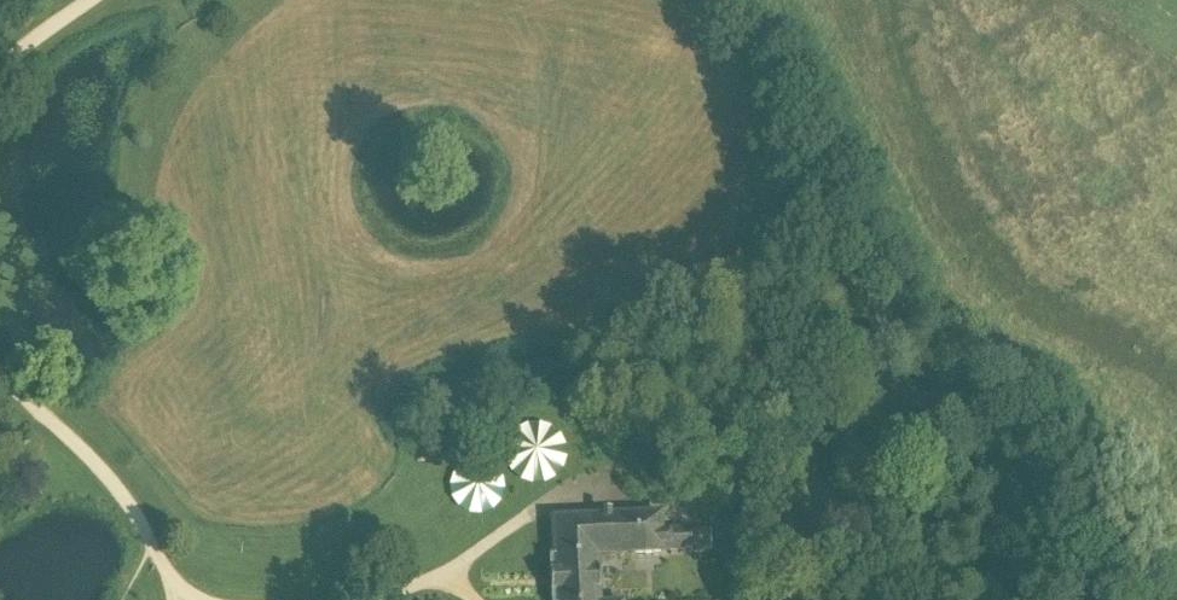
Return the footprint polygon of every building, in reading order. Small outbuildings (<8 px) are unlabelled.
[(599,557),(663,554),(662,514),(552,520),(556,599),(601,599),(599,557)] [(713,558),(714,579),(732,579),(731,557),(713,558)]
